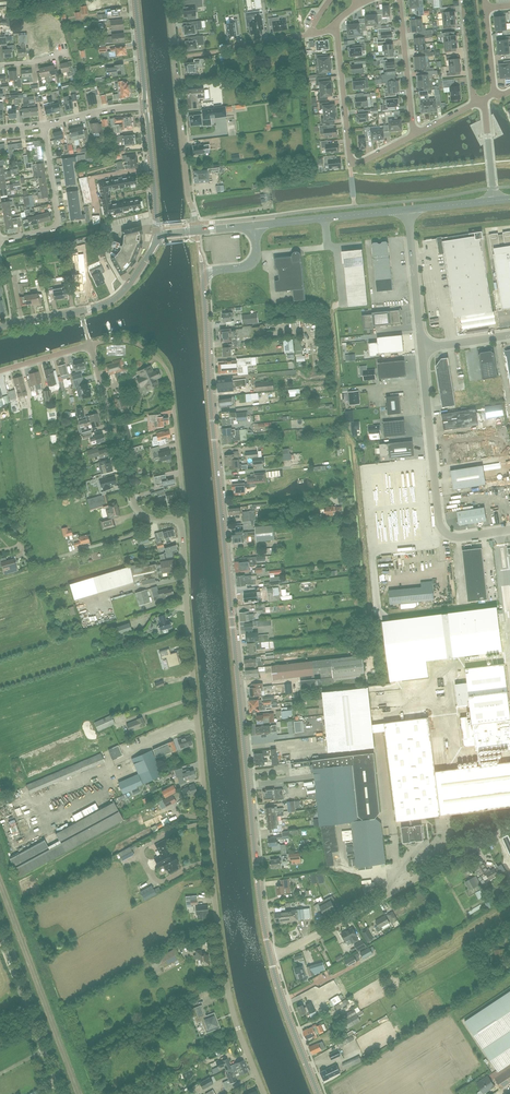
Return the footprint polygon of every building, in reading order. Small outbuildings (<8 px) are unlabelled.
[(202,0),(193,0),(189,0),(190,8),(181,9),(182,15),(184,14),(184,18),(187,17),(188,20),(196,19),(195,12),(192,13),(192,8),(197,8),(202,7),(202,0)] [(410,1),(411,8),(416,8),(416,11),(419,11),(419,16),(424,15),(423,7),(419,7),(418,0),(409,0),(409,1),(410,1)] [(380,14),(381,23),(385,23),(384,21),(387,20),(387,17),(390,16),(389,6),(387,7),(387,6),(384,6),(384,7),(383,7),(384,14),(380,14)] [(105,10),(106,14),(98,15),(99,21),(108,20),(108,17),(111,16),(111,17),(120,16),(119,13),(120,13),(120,12),(121,12),(121,9),(120,9),(120,8),(108,9),(108,10),(105,10)] [(448,9),(440,10),(440,13),(442,13),(442,19),(455,18),(455,17),(456,17),(456,12),(449,12),(448,9)] [(494,17),(494,24),(506,23),(506,16),(509,16),(508,13),(501,13),(502,16),(494,17)] [(381,23),(380,14),(376,15),(371,16),(372,25),(378,25),(378,21),(381,21),(381,23)] [(366,23),(363,24),(363,30),(363,31),(367,31),(366,29),(373,28),(372,25),(371,16),(369,16),(369,15),(366,15),(366,16),(365,16),(366,23)] [(259,33),(259,30),(258,28),(259,27),(262,27),(261,17),(254,17),(255,21),(252,21),(252,23),(249,24),(250,27),(249,27),(249,31),(250,31),(251,34),(259,33)] [(269,26),(273,26),(274,31),(287,30),(286,29),(287,28),(287,24),(286,24),(285,20),(279,21),(278,17),(268,19),(269,26)] [(455,19),(455,18),(442,19),(443,29),(450,28),(450,25),(457,24),(456,19),(455,19)] [(111,31),(123,29),(122,19),(110,21),(110,22),(103,23),(103,28),(111,27),(111,31)] [(234,23),(225,25),(225,30),(226,30),(227,37),(229,37),(230,38),(234,37),(234,36),(236,36),(236,32),(239,32),(237,19),(234,19),(234,23)] [(192,25),(183,26),(184,27),(182,27),(183,32),(184,32),(184,35),(186,35),(189,35),(189,34),(195,34),(195,30),(202,29),(201,21),(192,22),(192,25)] [(506,23),(494,24),(495,32),(503,31),(504,35),(509,34),(509,30),(507,30),(506,23)] [(359,24),(353,25),(354,35),(355,37),(363,36),(363,31),(363,30),(363,24),(359,24)] [(388,32),(387,28),(378,29),(378,35),(381,34),(382,39),(394,38),(393,32),(388,32)] [(454,32),(443,33),(444,43),(457,42),(456,41),(457,41),(457,35),(455,35),(454,32)] [(113,43),(124,42),(123,33),(112,35),(112,37),(105,38),(105,43),(113,42),(113,43)] [(433,33),(424,34),(423,34),(423,38),(414,39),(415,45),(426,44),(426,43),(425,43),(424,39),(434,38),(433,33)] [(21,44),(21,50),(18,50),(18,56),(26,56),(25,49),(24,42),(27,41),(27,35),(19,36),(19,44),(21,44)] [(186,47),(186,50),(188,50),(188,51),(191,50),(191,49),(197,49),(196,46),(204,45),(203,36),(193,37),(194,41),(185,42),(185,43),(184,43),(185,47),(186,47)] [(498,48),(509,47),(509,40),(509,36),(504,37),(505,40),(497,41),(498,48)] [(317,51),(329,49),(328,41),(316,42),(314,43),(314,41),(309,41),(310,48),(314,47),(314,46),(317,46),(317,51)] [(382,45),(383,51),(393,50),(393,44),(387,45),(387,41),(378,42),(378,46),(382,45)] [(457,42),(444,43),(445,53),(452,52),(451,49),(458,48),(458,42),(457,42)] [(365,51),(364,44),(358,45),(358,48),(353,49),(351,49),(351,51),(350,52),(349,52),(349,56),(350,56),(350,57),(362,56),(362,51),(365,51)] [(416,51),(424,50),(424,53),(426,53),(431,52),(430,49),(427,49),(426,44),(415,45),(416,51)] [(3,58),(12,57),(11,50),(10,46),(7,46),(7,50),(3,51),(3,58)] [(117,55),(126,54),(125,46),(115,47),(115,48),(110,49),(110,52),(111,52),(111,57),(117,57),(117,55)] [(509,47),(498,48),(499,55),(505,55),(505,58),(509,58),(509,54),(509,47)] [(318,59),(319,66),(332,64),(331,60),(330,60),(330,57),(323,58),(323,55),(316,55),(316,59),(318,59)] [(448,66),(460,65),(460,64),(461,64),(460,59),(453,59),(453,56),(446,57),(446,60),(449,60),(450,66),(448,66)] [(198,74),(197,65),(194,66),(194,64),(199,63),(199,59),(194,60),(194,63),(184,64),(185,68),(186,75),(191,74),(191,75),(198,74)] [(384,70),(395,68),(394,63),(387,63),(387,60),(380,61),(381,64),(384,64),(384,70)] [(509,71),(509,60),(505,61),(505,64),(499,65),(500,72),(509,71)] [(359,65),(351,66),(352,67),(351,67),(351,70),(352,70),(352,73),(359,73),(359,74),(364,73),(363,67),(366,67),(366,61),(359,62),(359,65)] [(68,77),(75,75),(72,67),(68,69),(67,63),(60,64),(62,73),(67,72),(68,77)] [(116,75),(124,74),(123,64),(114,65),(114,67),(105,68),(106,73),(111,72),(111,77),(116,76),(116,75)] [(332,64),(319,66),(320,70),(316,71),(317,77),(325,76),(325,73),(331,72),(331,69),(332,69),(332,64)] [(460,65),(448,66),(449,73),(447,73),(447,76),(455,75),(455,72),(462,71),(461,66),(460,66),(460,65)] [(51,75),(55,74),(57,83),(60,83),(57,69),(54,69),(53,66),(46,67),(48,78),(49,81),(52,81),(51,75)] [(39,69),(40,72),(41,77),(45,76),(45,79),(46,82),(49,81),(48,78),(46,67),(39,69)] [(396,74),(395,68),(384,70),(385,75),(382,76),(379,76),(379,79),(382,79),(396,78),(396,74)] [(9,76),(7,76),(7,80),(10,80),(16,80),(16,71),(13,71),(13,70),(8,71),(8,75),(9,75),(9,76)] [(22,79),(28,79),(28,82),(32,82),(31,70),(21,71),(22,79)] [(500,72),(501,79),(505,78),(506,87),(509,85),(509,71),(500,72)] [(324,77),(316,78),(317,86),(320,85),(321,90),(333,88),(333,84),(331,84),(331,81),(325,82),(324,77)] [(367,77),(361,78),(361,81),(353,82),(354,90),(368,88),(367,77)] [(386,83),(387,88),(399,87),(398,81),(396,81),(396,78),(382,79),(383,83),(386,83)] [(454,100),(455,101),(458,101),(458,99),(461,99),(460,86),(455,86),(454,79),(443,80),(444,88),(450,87),(451,100),(454,100)] [(118,87),(119,90),(129,89),(129,88),(130,88),(129,85),(128,85),(128,84),(127,84),(126,82),(123,82),(122,81),(118,82),(118,84),(115,84),(115,87),(118,87)] [(90,88),(91,90),(90,91),(91,95),(87,96),(89,105),(97,103),(95,96),(98,95),(96,86),(90,88)] [(198,101),(196,101),(195,97),(197,97),(197,99),(204,98),(203,88),(187,90),(187,93),(187,98),(188,98),(188,104),(187,104),(188,108),(201,107),(201,102),(198,103),(198,101)] [(334,93),(333,88),(321,90),(321,94),(318,95),(318,101),(327,100),(326,97),(333,96),(332,93),(334,93)] [(129,90),(129,89),(119,90),(120,94),(113,95),(114,99),(120,98),(125,97),(129,96),(128,94),(130,93),(131,93),(130,89),(129,90)] [(420,112),(421,112),(422,113),(430,112),(428,90),(419,91),(420,96),(426,95),(426,100),(420,100),(421,107),(419,107),(420,112)] [(364,98),(356,98),(356,100),(355,100),(355,103),(356,103),(357,106),(363,105),(363,106),(368,106),(367,100),(371,100),(370,94),(364,94),(364,98)] [(430,112),(437,111),(436,102),(440,102),(439,95),(435,96),(436,99),(429,100),(430,112)] [(73,108),(71,100),(68,100),(67,96),(64,97),(65,101),(67,110),(69,109),(70,110),(72,109),(72,108),(73,108)] [(26,116),(30,116),(28,100),(28,97),(22,98),(23,106),(22,106),(22,110),(22,117),(23,117),(23,119),(26,118),(26,116)] [(47,103),(48,106),(44,107),(46,114),(53,113),(49,97),(47,98),(48,103),(47,103)] [(57,100),(58,103),(54,104),(53,102),(51,97),(49,97),(53,113),(60,111),(59,108),(62,107),(60,99),(57,100)] [(34,99),(28,100),(30,116),(38,115),(38,108),(35,108),(35,105),(34,99)] [(382,111),(391,111),(391,107),(398,107),(398,104),(399,104),(399,103),(400,103),(399,99),(398,100),(398,99),(387,100),(387,105),(381,106),(382,111)] [(328,102),(320,103),(320,109),(324,109),(324,114),(337,112),(336,108),(335,108),(335,105),(328,106),(328,102)] [(13,118),(16,118),(16,110),(15,110),(15,106),(12,107),(12,110),(8,110),(9,118),(10,118),(10,120),(13,119),(13,118)] [(189,121),(190,120),(191,126),(200,124),(200,127),(206,126),(205,119),(214,118),(214,116),(225,115),(224,107),(213,109),(202,110),(203,114),(200,115),(200,114),(196,115),(196,116),(189,117),(190,117),(189,117),(189,121)] [(358,122),(358,123),(362,123),(362,122),(369,121),(368,114),(371,114),(370,110),(364,111),(364,114),(358,115),(358,117),(357,117),(357,118),(356,118),(356,122),(357,122),(358,122)] [(337,117),(337,112),(324,114),(324,118),(321,118),(322,125),(330,124),(330,120),(336,120),(336,117),(337,117)] [(131,117),(121,118),(121,117),(114,118),(114,121),(112,121),(112,126),(115,125),(115,123),(122,123),(132,122),(131,117)] [(389,125),(386,125),(387,132),(391,132),(390,131),(396,131),(395,118),(394,118),(395,121),(389,122),(389,125)] [(94,123),(94,122),(89,123),(90,129),(91,129),(92,134),(99,132),(100,136),(104,136),(101,124),(98,124),(98,123),(94,123)] [(113,134),(119,133),(119,128),(123,127),(123,130),(132,129),(131,127),(132,127),(132,122),(122,123),(122,124),(115,125),(112,126),(113,134)] [(319,126),(320,134),(325,134),(325,138),(337,137),(337,134),(338,134),(337,131),(336,131),(336,128),(328,129),(327,125),(319,126)] [(387,132),(386,125),(380,126),(380,130),(377,130),(378,140),(380,140),(380,141),(384,140),(384,139),(383,132),(387,132)] [(83,140),(89,139),(86,130),(84,130),(83,126),(78,127),(78,126),(76,127),(78,139),(82,138),(83,140)] [(78,139),(76,127),(73,128),(73,129),(69,130),(70,134),(67,134),(69,144),(75,142),(74,140),(78,139)] [(365,135),(365,139),(359,139),(360,149),(362,149),(362,150),(366,150),(366,149),(366,148),(366,141),(369,141),(368,135),(367,127),(363,128),(364,134),(365,135)] [(371,134),(368,135),(369,141),(373,141),(373,140),(378,140),(377,130),(371,131),(371,134)] [(54,139),(54,140),(55,146),(61,145),(60,138),(63,138),(62,131),(53,133),(54,139)] [(117,143),(124,142),(124,146),(134,145),(133,134),(116,136),(117,143)] [(35,162),(43,161),(40,140),(26,142),(27,148),(36,146),(37,157),(34,157),(35,162)] [(106,151),(117,149),(115,141),(106,143),(107,147),(105,147),(106,151)] [(339,150),(339,146),(338,146),(337,144),(328,145),(328,141),(321,141),(322,148),(325,148),(325,149),(326,149),(327,153),(338,152),(338,150),(339,150)] [(13,150),(22,148),(22,143),(8,145),(10,162),(15,162),(13,150)] [(192,146),(194,155),(195,156),(197,155),(198,154),(204,153),(204,150),(210,149),(209,144),(200,145),(199,144),(195,144),(196,146),(192,146)] [(92,159),(92,154),(85,155),(85,154),(76,156),(76,157),(71,158),(71,157),(62,159),(66,186),(75,184),(71,161),(76,161),(92,159)] [(340,159),(331,160),(331,156),(324,157),(324,164),(328,163),(328,165),(329,165),(329,168),(333,168),(333,169),(337,169),(337,168),(341,167),(340,159)] [(136,160),(127,161),(128,165),(124,165),(125,169),(138,167),(138,162),(136,162),(136,160)] [(25,163),(26,164),(26,169),(32,168),(33,172),(44,170),(43,163),(32,165),(32,162),(28,163),(25,163)] [(207,167),(208,170),(193,171),(194,178),(203,177),(203,176),(204,176),(204,175),(208,175),(208,172),(211,172),(211,174),(220,172),(219,165),(210,166),(210,167),(207,167)] [(34,179),(45,177),(44,170),(33,172),(34,179)] [(5,182),(5,178),(8,177),(11,176),(11,173),(0,175),(0,182),(5,182)] [(203,177),(194,178),(194,183),(209,182),(208,179),(208,175),(204,175),(204,176),(203,176),(203,177)] [(34,179),(30,179),(30,181),(33,181),(33,182),(33,186),(36,185),(39,185),(46,184),(45,177),(34,179)] [(111,182),(99,184),(97,184),(98,192),(100,192),(101,197),(100,197),(101,201),(102,201),(103,206),(101,207),(103,215),(104,214),(104,215),(114,213),(114,214),(116,214),(116,216),(121,215),(120,213),(121,213),(121,211),(125,211),(125,212),(128,212),(127,210),(141,208),(140,206),(143,206),(142,201),(140,202),(139,200),(126,202),(126,201),(122,202),(123,203),(110,205),(110,200),(111,200),(110,195),(109,195),(108,190),(110,190),(111,191),(115,190),(114,189),(120,188),(121,189),(123,188),(123,187),(137,185),(136,184),(139,183),(138,179),(135,179),(135,178),(131,178),(130,177),(127,177),(128,179),(122,180),(121,178),(118,178),(119,181),(113,182),(113,180),(110,181),(111,182)] [(37,192),(47,191),(46,184),(39,185),(40,188),(36,189),(36,192),(37,192)] [(13,190),(21,189),(20,186),(0,189),(0,194),(0,196),(8,195),(7,191),(10,191),(10,190),(13,190)] [(48,198),(47,191),(37,192),(36,192),(34,193),(34,196),(38,195),(38,199),(48,198)] [(85,222),(90,221),(89,213),(84,214),(84,215),(80,215),(76,191),(66,192),(70,220),(80,219),(80,218),(85,218),(85,222)] [(3,210),(11,208),(11,205),(10,205),(9,201),(1,203),(3,210)] [(40,206),(44,222),(50,220),(48,213),(45,214),(45,213),(44,210),(44,209),(47,209),(46,205),(40,206)] [(44,222),(40,206),(37,207),(38,210),(37,210),(38,214),(35,215),(35,216),(37,224),(44,222)] [(35,215),(32,216),(31,212),(30,212),(29,209),(27,210),(30,225),(37,224),(35,216),(35,215)] [(24,210),(26,217),(25,218),(26,219),(22,220),(24,227),(30,225),(27,210),(24,210)] [(11,215),(4,216),(5,223),(21,220),(20,217),(13,218),(13,219),(12,219),(11,215)] [(6,230),(8,229),(9,233),(16,232),(16,228),(14,228),(13,225),(17,224),(18,227),(22,226),(21,220),(5,223),(6,230)] [(117,248),(121,250),(121,252),(116,257),(111,260),(113,263),(120,275),(126,272),(125,270),(128,267),(129,265),(131,267),(136,261),(134,260),(139,247),(141,248),(142,240),(140,240),(140,234),(142,233),(141,226),(137,227),(124,231),(125,236),(124,239),(124,244),(124,246),(123,246),(119,244),(114,241),(113,241),(112,242),(111,243),(111,244),(111,245),(111,246),(112,246),(117,249),(117,248)] [(489,235),(492,251),(494,251),(495,254),(493,255),(502,309),(504,323),(509,322),(509,231),(503,232),(503,234),(498,235),(498,233),(489,235)] [(475,236),(442,241),(454,317),(493,311),(481,239),(483,238),(482,232),(474,233),(475,236)] [(374,243),(372,245),(373,257),(374,257),(374,259),(373,259),(376,281),(376,288),(377,292),(393,290),(390,258),(389,258),(389,255),(388,243),(386,241),(382,242),(381,243),(379,244),(377,242),(374,243)] [(100,258),(106,256),(102,245),(97,247),(100,258)] [(348,307),(368,305),(362,251),(343,253),(348,307)] [(306,300),(301,256),(300,254),(299,252),(297,252),(295,252),(293,253),(292,255),(292,257),(274,259),(275,270),(276,270),(278,270),(279,280),(275,281),(276,292),(293,290),(294,301),(306,300)] [(100,274),(104,272),(101,266),(94,270),(96,273),(92,275),(97,286),(104,282),(100,274)] [(75,271),(77,279),(73,280),(76,289),(81,288),(80,284),(81,283),(81,281),(83,281),(82,277),(80,270),(75,271)] [(22,287),(24,296),(26,305),(32,303),(32,305),(29,286),(22,287)] [(39,298),(38,298),(37,294),(30,295),(29,286),(32,305),(40,304),(39,298)] [(54,300),(64,298),(64,297),(68,294),(67,287),(62,288),(53,289),(53,288),(48,288),(49,294),(53,294),(54,300)] [(400,310),(372,313),(372,314),(364,315),(364,320),(365,328),(374,327),(374,325),(380,324),(380,326),(401,324),(400,317),(400,310)] [(235,326),(234,321),(232,321),(232,317),(233,317),(232,313),(231,313),(222,314),(223,318),(222,318),(222,321),(223,321),(223,322),(226,322),(227,326),(235,326)] [(242,315),(243,324),(258,322),(257,313),(251,313),(251,314),(242,315)] [(222,341),(231,340),(233,343),(235,343),(235,344),(238,343),(241,343),(243,338),(244,335),(249,335),(251,337),(253,337),(254,334),(257,334),(258,336),(261,336),(262,334),(264,333),(265,331),(264,329),(265,327),(263,324),(261,325),(260,327),(252,328),(251,326),(243,326),(242,329),(221,330),(221,331),(220,331),(220,335),(221,335),(222,335),(222,341)] [(403,343),(402,335),(377,337),(377,342),(369,343),(369,346),(370,356),(377,356),(377,354),(379,353),(404,351),(403,343)] [(231,350),(235,349),(235,347),(238,347),(238,348),(241,347),(241,343),(238,343),(235,344),(235,343),(233,343),(228,344),(228,347),(223,348),(224,356),(231,356),(231,350)] [(482,379),(498,377),(494,353),(491,351),(481,353),(479,355),(482,379)] [(252,357),(237,358),(237,361),(226,361),(226,362),(219,363),(219,367),(237,366),(252,365),(252,357)] [(436,366),(442,407),(456,405),(448,358),(441,359),(436,366)] [(76,372),(85,369),(82,359),(73,362),(76,372)] [(112,361),(113,363),(104,365),(107,375),(123,370),(122,365),(123,365),(122,359),(112,361)] [(378,379),(406,377),(404,360),(377,363),(378,379)] [(58,366),(61,376),(62,380),(63,379),(63,381),(61,382),(63,391),(66,390),(65,388),(69,387),(66,378),(69,378),(68,374),(65,364),(58,366)] [(154,379),(160,377),(157,370),(152,373),(149,367),(140,371),(143,376),(137,379),(141,387),(146,384),(149,390),(157,386),(154,379)] [(56,370),(52,371),(51,368),(44,370),(48,386),(56,384),(59,383),(61,392),(63,391),(61,382),(59,382),(56,371),(56,370)] [(375,370),(363,371),(364,380),(376,379),(375,370)] [(39,383),(41,383),(38,372),(29,374),(30,380),(27,380),(32,396),(37,395),(35,389),(40,388),(39,383)] [(22,376),(13,379),(18,397),(27,395),(22,376)] [(84,384),(82,377),(73,380),(72,380),(73,387),(79,386),(83,398),(90,396),(90,393),(91,392),(90,388),(89,388),(87,384),(84,384)] [(237,390),(236,387),(246,386),(245,379),(236,380),(236,385),(233,385),(233,379),(217,380),(218,392),(237,390)] [(274,390),(273,380),(255,383),(256,392),(274,390)] [(52,401),(50,391),(44,391),(45,402),(52,401)] [(358,391),(348,392),(350,405),(360,403),(358,391)] [(254,394),(254,401),(262,400),(261,396),(264,396),(264,393),(254,394)] [(123,398),(122,394),(113,396),(118,414),(125,411),(121,398),(123,398)] [(240,403),(252,401),(251,394),(239,395),(240,403)] [(399,396),(386,397),(387,414),(401,413),(399,396)] [(233,404),(235,403),(235,397),(232,397),(219,398),(220,407),(233,406),(233,404)] [(76,409),(77,418),(84,417),(83,407),(76,409)] [(486,419),(504,416),(503,407),(485,409),(486,419)] [(441,414),(444,430),(478,425),(475,408),(441,414)] [(96,414),(96,413),(89,415),(85,416),(86,419),(78,421),(79,425),(83,423),(83,424),(98,419),(97,417),(98,416),(98,414),(96,414)] [(149,422),(151,422),(154,422),(155,426),(158,425),(158,427),(163,426),(163,425),(168,424),(168,418),(162,418),(162,417),(157,418),(157,415),(149,416),(149,422)] [(230,418),(222,419),(223,425),(231,424),(230,421),(236,420),(236,422),(248,421),(248,416),(237,417),(230,418)] [(80,428),(84,426),(84,427),(89,425),(88,425),(91,424),(92,428),(100,426),(98,419),(83,424),(83,423),(79,425),(80,428)] [(383,422),(384,437),(405,435),(404,420),(383,422)] [(127,424),(121,426),(125,440),(131,438),(127,424)] [(369,436),(381,435),(380,425),(368,426),(369,436)] [(235,429),(232,429),(232,428),(222,429),(223,436),(232,435),(235,435),(235,430),(235,429)] [(163,431),(151,432),(151,440),(157,439),(157,444),(171,443),(170,435),(163,436),(163,431)] [(104,437),(103,437),(102,434),(94,436),(94,437),(90,438),(91,441),(95,440),(96,443),(104,441),(104,440),(105,440),(104,437)] [(232,435),(223,436),(224,444),(233,443),(233,441),(237,441),(237,440),(241,439),(248,439),(247,434),(235,435),(232,435)] [(412,441),(388,443),(388,444),(385,444),(379,444),(380,456),(389,455),(390,458),(414,456),(412,441)] [(161,461),(166,459),(167,461),(168,462),(170,462),(171,460),(170,458),(171,458),(169,451),(160,453),(158,446),(151,448),(154,459),(160,457),(161,461)] [(100,458),(108,455),(106,449),(99,451),(98,448),(87,451),(89,458),(99,455),(100,458)] [(225,455),(225,460),(239,459),(238,451),(233,452),(233,454),(225,455)] [(239,464),(239,459),(225,460),(226,466),(229,465),(230,470),(242,468),(242,464),(239,464)] [(102,474),(112,471),(110,462),(107,463),(106,460),(98,462),(102,474)] [(450,470),(454,490),(486,485),(483,465),(450,470)] [(250,483),(266,482),(266,478),(265,472),(254,473),(254,476),(247,477),(247,483),(245,483),(233,484),(233,488),(234,488),(235,494),(246,494),(245,487),(250,487),(250,483)] [(169,489),(168,486),(175,485),(173,478),(162,480),(161,476),(154,477),(155,485),(162,484),(164,490),(169,489)] [(109,485),(116,483),(114,477),(107,479),(107,477),(99,479),(101,485),(102,485),(108,483),(109,485)] [(166,498),(163,499),(162,495),(158,496),(159,501),(162,501),(162,503),(167,502),(167,503),(169,503),(169,504),(173,503),(172,502),(177,501),(175,492),(165,494),(166,498)] [(112,518),(120,516),(115,501),(107,504),(104,494),(87,499),(90,509),(103,505),(104,508),(109,507),(110,510),(107,511),(109,519),(100,522),(103,530),(115,526),(112,518)] [(230,516),(241,515),(240,506),(230,507),(230,516)] [(326,513),(327,516),(337,515),(342,515),(341,507),(337,507),(337,506),(329,507),(329,506),(326,506),(326,509),(325,509),(324,510),(325,512),(325,513),(326,513)] [(484,507),(457,512),(459,525),(486,520),(484,507)] [(250,521),(249,511),(242,512),(244,525),(255,524),(254,520),(250,521)] [(256,542),(275,540),(273,523),(255,525),(256,536),(256,542)] [(72,535),(71,530),(68,530),(67,527),(61,528),(63,537),(72,535)] [(173,533),(174,532),(174,530),(172,529),(157,533),(158,538),(164,536),(165,541),(170,540),(169,538),(174,537),(173,533)] [(232,534),(233,538),(248,537),(248,532),(243,532),(243,530),(236,530),(236,533),(232,534)] [(74,543),(75,546),(90,542),(88,535),(79,537),(80,541),(74,543)] [(140,537),(142,544),(149,542),(147,535),(140,537)] [(166,553),(160,555),(161,559),(173,557),(172,552),(177,551),(176,548),(177,547),(176,545),(175,545),(175,544),(164,547),(166,553)] [(488,599),(482,548),(462,550),(468,601),(468,602),(488,599)] [(2,567),(3,570),(6,569),(7,573),(14,571),(14,568),(16,568),(14,559),(6,561),(5,558),(0,559),(0,567),(2,567)] [(238,572),(252,571),(252,566),(257,565),(257,562),(251,562),(251,560),(237,561),(238,572)] [(161,568),(157,569),(156,564),(131,569),(130,566),(69,584),(74,600),(134,582),(142,580),(143,584),(156,582),(155,578),(158,577),(158,574),(176,571),(175,566),(161,568)] [(390,604),(434,600),(432,581),(421,582),(421,587),(389,590),(390,604)] [(276,592),(270,592),(271,603),(283,602),(282,587),(276,588),(276,592)] [(157,591),(159,597),(164,596),(165,598),(174,595),(172,589),(168,590),(168,588),(157,591)] [(150,602),(146,590),(135,593),(139,605),(150,602)] [(244,593),(245,602),(258,601),(257,595),(261,595),(260,591),(244,593)] [(256,604),(256,608),(257,614),(266,613),(265,603),(256,604)] [(75,606),(70,608),(73,616),(78,614),(75,606)] [(426,660),(502,650),(497,606),(383,621),(390,681),(429,676),(426,660)] [(249,620),(254,620),(253,614),(249,614),(248,612),(240,613),(241,622),(249,621),(249,620)] [(168,632),(167,628),(171,627),(171,626),(172,623),(169,621),(169,620),(166,620),(165,615),(158,616),(160,622),(158,623),(159,624),(157,627),(160,629),(161,630),(163,630),(164,633),(168,632)] [(249,622),(249,623),(245,624),(245,630),(253,630),(252,626),(257,626),(257,627),(264,626),(263,620),(249,622)] [(116,627),(117,629),(115,630),(112,631),(114,637),(119,635),(119,634),(131,630),(129,623),(116,627)] [(246,634),(247,641),(251,640),(251,642),(265,641),(264,634),(258,635),(258,633),(246,634)] [(257,650),(270,648),(270,641),(247,644),(248,655),(258,654),(257,650)] [(166,656),(167,666),(183,664),(182,651),(171,653),(170,647),(161,649),(162,656),(166,656)] [(343,684),(361,682),(360,678),(365,677),(362,655),(356,656),(356,652),(351,653),(351,657),(271,666),(265,667),(266,673),(272,672),(273,680),(333,673),(333,677),(301,681),(301,689),(317,687),(317,684),(338,682),(338,680),(343,680),(343,684)] [(261,657),(256,657),(244,659),(245,667),(264,665),(263,661),(261,661),(261,657)] [(504,663),(465,668),(467,683),(455,684),(458,706),(470,704),(471,716),(461,717),(464,746),(475,745),(476,750),(509,746),(509,710),(504,663)] [(246,678),(259,677),(258,668),(245,669),(246,678)] [(186,669),(176,671),(178,677),(187,674),(186,669)] [(165,686),(162,680),(155,683),(157,689),(165,686)] [(250,688),(251,696),(265,695),(264,691),(273,690),(272,686),(263,687),(262,683),(253,684),(251,685),(252,688),(250,688)] [(329,752),(374,747),(369,687),(323,692),(329,752)] [(281,711),(281,712),(282,719),(289,718),(288,716),(293,716),(292,710),(281,711)] [(257,723),(274,722),(273,713),(260,714),(261,716),(257,716),(257,723)] [(98,731),(115,724),(111,715),(94,722),(98,731)] [(140,728),(145,726),(142,717),(137,719),(137,720),(126,724),(129,731),(140,727),(140,728)] [(509,806),(509,762),(435,771),(428,717),(384,723),(397,821),(509,806)] [(303,721),(294,722),(295,733),(304,732),(303,721)] [(257,734),(257,735),(265,734),(265,735),(269,734),(268,733),(270,733),(270,732),(277,731),(276,725),(270,726),(269,724),(256,725),(257,732),(256,732),(256,734),(257,734)] [(181,743),(183,750),(196,746),(194,739),(181,743)] [(173,758),(171,753),(176,751),(173,741),(168,743),(153,749),(156,758),(158,757),(159,762),(167,759),(167,760),(173,758)] [(113,759),(117,758),(122,755),(118,745),(108,750),(113,759)] [(137,786),(142,784),(162,775),(151,750),(131,759),(140,778),(119,786),(123,794),(137,788),(137,786)] [(255,766),(260,766),(260,767),(265,767),(265,762),(268,762),(267,759),(264,760),(263,759),(263,756),(270,755),(269,750),(261,750),(262,753),(254,754),(255,766)] [(320,826),(352,822),(356,866),(386,863),(381,823),(375,818),(380,812),(373,752),(352,755),(313,760),(313,765),(312,765),(311,766),(311,772),(314,772),(320,826)] [(30,793),(104,761),(101,753),(26,785),(30,793)] [(172,776),(171,774),(174,773),(181,771),(180,767),(173,769),(174,769),(170,771),(164,774),(166,779),(172,776)] [(180,778),(194,774),(193,769),(188,771),(187,769),(182,771),(183,772),(182,772),(175,774),(177,777),(178,777),(178,778),(179,778),(180,778)] [(193,779),(195,778),(194,774),(180,778),(181,784),(186,782),(186,781),(189,780),(190,781),(194,780),(193,779)] [(180,795),(184,794),(185,797),(192,795),(192,794),(197,792),(194,783),(189,785),(190,787),(182,789),(183,790),(179,791),(180,795)] [(165,798),(177,792),(173,785),(161,791),(165,798)] [(167,807),(168,806),(173,803),(176,802),(173,795),(168,797),(163,800),(165,804),(167,807)] [(17,878),(124,820),(113,801),(55,833),(60,842),(49,849),(44,839),(9,858),(17,878)] [(295,811),(295,806),(298,805),(298,801),(295,801),(294,801),(287,802),(288,812),(295,811)] [(283,812),(267,814),(268,821),(278,819),(278,816),(284,815),(283,812)] [(278,819),(268,821),(269,829),(275,829),(275,831),(283,830),(282,825),(279,825),(278,819)] [(416,841),(424,840),(422,824),(401,827),(403,843),(411,842),(411,843),(412,844),(415,844),(416,843),(416,841)] [(322,827),(326,856),(330,856),(330,852),(332,852),(331,849),(338,848),(335,825),(322,827)] [(273,850),(281,849),(281,854),(287,854),(286,844),(281,845),(279,843),(278,844),(277,839),(283,838),(282,838),(285,837),(285,836),(289,836),(289,831),(281,831),(282,835),(272,837),(272,838),(268,839),(269,846),(272,846),(273,850)] [(172,854),(170,851),(171,850),(168,844),(167,845),(165,840),(156,845),(158,850),(161,854),(154,858),(157,862),(172,854)] [(134,844),(119,853),(118,853),(118,854),(116,855),(118,859),(120,858),(122,861),(134,855),(131,850),(136,847),(134,844)] [(179,863),(173,853),(172,854),(157,862),(159,867),(163,865),(166,870),(167,869),(169,873),(179,868),(177,864),(179,863)] [(270,860),(271,864),(270,864),(270,867),(271,867),(272,868),(281,867),(280,863),(282,863),(281,860),(280,860),(280,859),(277,859),(277,858),(274,859),(275,859),(270,860)] [(486,873),(490,871),(490,869),(488,869),(487,870),(485,867),(487,866),(484,862),(483,863),(481,860),(474,864),(480,874),(482,877),(487,875),(486,873)] [(486,873),(487,875),(490,880),(505,871),(502,864),(498,866),(490,871),(486,873)] [(363,867),(364,878),(376,878),(376,866),(363,867)] [(470,890),(481,884),(476,876),(466,881),(470,890)] [(284,894),(291,893),(290,879),(282,880),(283,885),(276,886),(277,894),(284,893),(284,894)] [(325,903),(330,911),(336,908),(333,903),(336,901),(332,895),(327,898),(324,900),(324,901),(325,903)] [(321,903),(321,902),(315,905),(318,911),(321,909),(324,915),(330,911),(325,903),(324,901),(321,903)] [(277,922),(286,921),(285,917),(286,917),(285,911),(286,911),(285,904),(281,905),(282,911),(276,912),(277,922)] [(469,915),(482,907),(481,904),(468,912),(469,915)] [(204,906),(196,906),(196,915),(197,915),(197,919),(206,918),(206,913),(208,913),(207,905),(204,906)] [(310,908),(286,911),(285,911),(286,917),(285,917),(286,921),(311,918),(310,908)] [(392,923),(397,920),(393,911),(387,915),(392,923)] [(378,932),(383,929),(382,927),(389,922),(385,915),(376,921),(378,926),(375,927),(378,932)] [(356,935),(352,928),(341,934),(345,941),(350,939),(352,944),(358,940),(355,936),(356,935)] [(371,936),(367,929),(362,932),(366,939),(371,936)] [(366,946),(363,940),(354,945),(357,950),(366,946)] [(364,959),(373,954),(369,947),(360,952),(364,959)] [(176,948),(158,958),(160,962),(161,962),(164,967),(179,959),(181,962),(184,960),(181,954),(179,955),(176,948)] [(494,966),(505,964),(503,948),(495,950),(496,962),(494,963),(494,966)] [(196,956),(194,957),(194,958),(194,959),(195,959),(196,959),(197,967),(210,965),(208,954),(205,955),(205,954),(202,954),(201,950),(195,951),(196,956)] [(348,967),(359,960),(358,957),(360,956),(358,953),(345,961),(348,967)] [(309,976),(318,973),(315,964),(307,967),(309,976)] [(298,979),(306,977),(302,966),(294,968),(298,979)] [(465,1021),(497,1070),(509,1061),(509,991),(465,1021)] [(337,1011),(350,1003),(347,999),(334,1006),(337,1011)] [(316,1011),(312,1002),(306,1004),(307,1007),(304,1008),(302,1005),(297,1007),(301,1016),(306,1014),(307,1016),(310,1014),(316,1011)] [(200,1009),(199,1006),(191,1009),(196,1023),(204,1020),(206,1025),(203,1026),(206,1033),(215,1029),(214,1026),(217,1025),(213,1016),(210,1018),(209,1014),(205,1016),(202,1008),(200,1009)] [(343,1021),(356,1013),(354,1009),(340,1016),(343,1021)] [(356,1013),(343,1021),(347,1029),(361,1021),(358,1016),(364,1013),(362,1010),(357,1013),(356,1013)] [(335,1019),(333,1014),(325,1017),(327,1022),(335,1019)] [(329,1037),(340,1030),(337,1025),(326,1032),(329,1037)] [(306,1039),(316,1035),(313,1027),(303,1031),(306,1039)] [(355,1036),(340,1044),(342,1047),(357,1040),(355,1036)] [(325,1047),(322,1041),(318,1043),(309,1047),(313,1054),(321,1050),(321,1049),(325,1047)] [(332,1060),(341,1056),(340,1054),(341,1053),(339,1050),(329,1055),(332,1060)] [(345,1069),(362,1061),(359,1056),(342,1063),(345,1069)] [(226,1071),(227,1073),(231,1072),(232,1071),(246,1065),(243,1060),(232,1064),(233,1066),(231,1067),(229,1064),(227,1058),(216,1063),(219,1069),(225,1067),(226,1071)] [(497,1070),(488,1076),(477,1083),(484,1093),(495,1086),(492,1082),(495,1079),(501,1088),(509,1082),(509,1061),(497,1070)] [(246,1065),(232,1071),(234,1074),(239,1072),(240,1074),(248,1071),(246,1065)] [(340,1072),(336,1065),(326,1070),(326,1069),(320,1072),(324,1080),(340,1072)] [(232,1071),(231,1072),(227,1073),(226,1073),(229,1080),(222,1082),(225,1089),(232,1086),(231,1083),(236,1081),(234,1074),(232,1071)] [(203,1090),(213,1084),(209,1077),(199,1083),(203,1090)]
